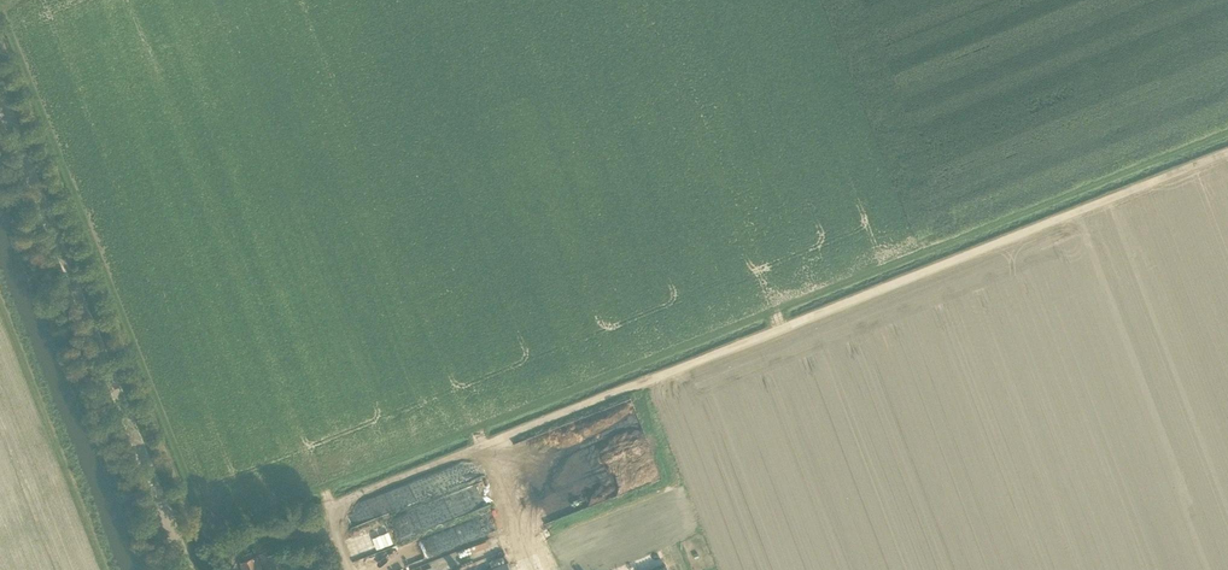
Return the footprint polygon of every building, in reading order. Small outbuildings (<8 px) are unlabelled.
[(419,477),(411,481),(416,490),(424,486),(419,477)] [(408,484),(340,504),(346,522),(414,502),(408,484)] [(449,494),(450,503),(457,502),(458,510),(471,509),(471,502),(464,502),(464,496),(455,497),(454,494),(449,494)] [(302,531),(308,549),(325,543),(319,526),(302,531)] [(498,532),(501,545),(506,544),(503,531),(498,532)] [(245,569),(257,569),(263,567),(258,555),(256,556),(254,551),(242,555),(244,561),(242,562),(245,569)] [(269,557),(272,564),(279,561),(276,554),(269,557)] [(360,557),(347,559),(349,569),(360,569),(363,569),(360,557)] [(272,564),(274,569),(278,569),(284,568),(283,568),(289,565),(287,559),(281,561),(279,561),(272,564)]
